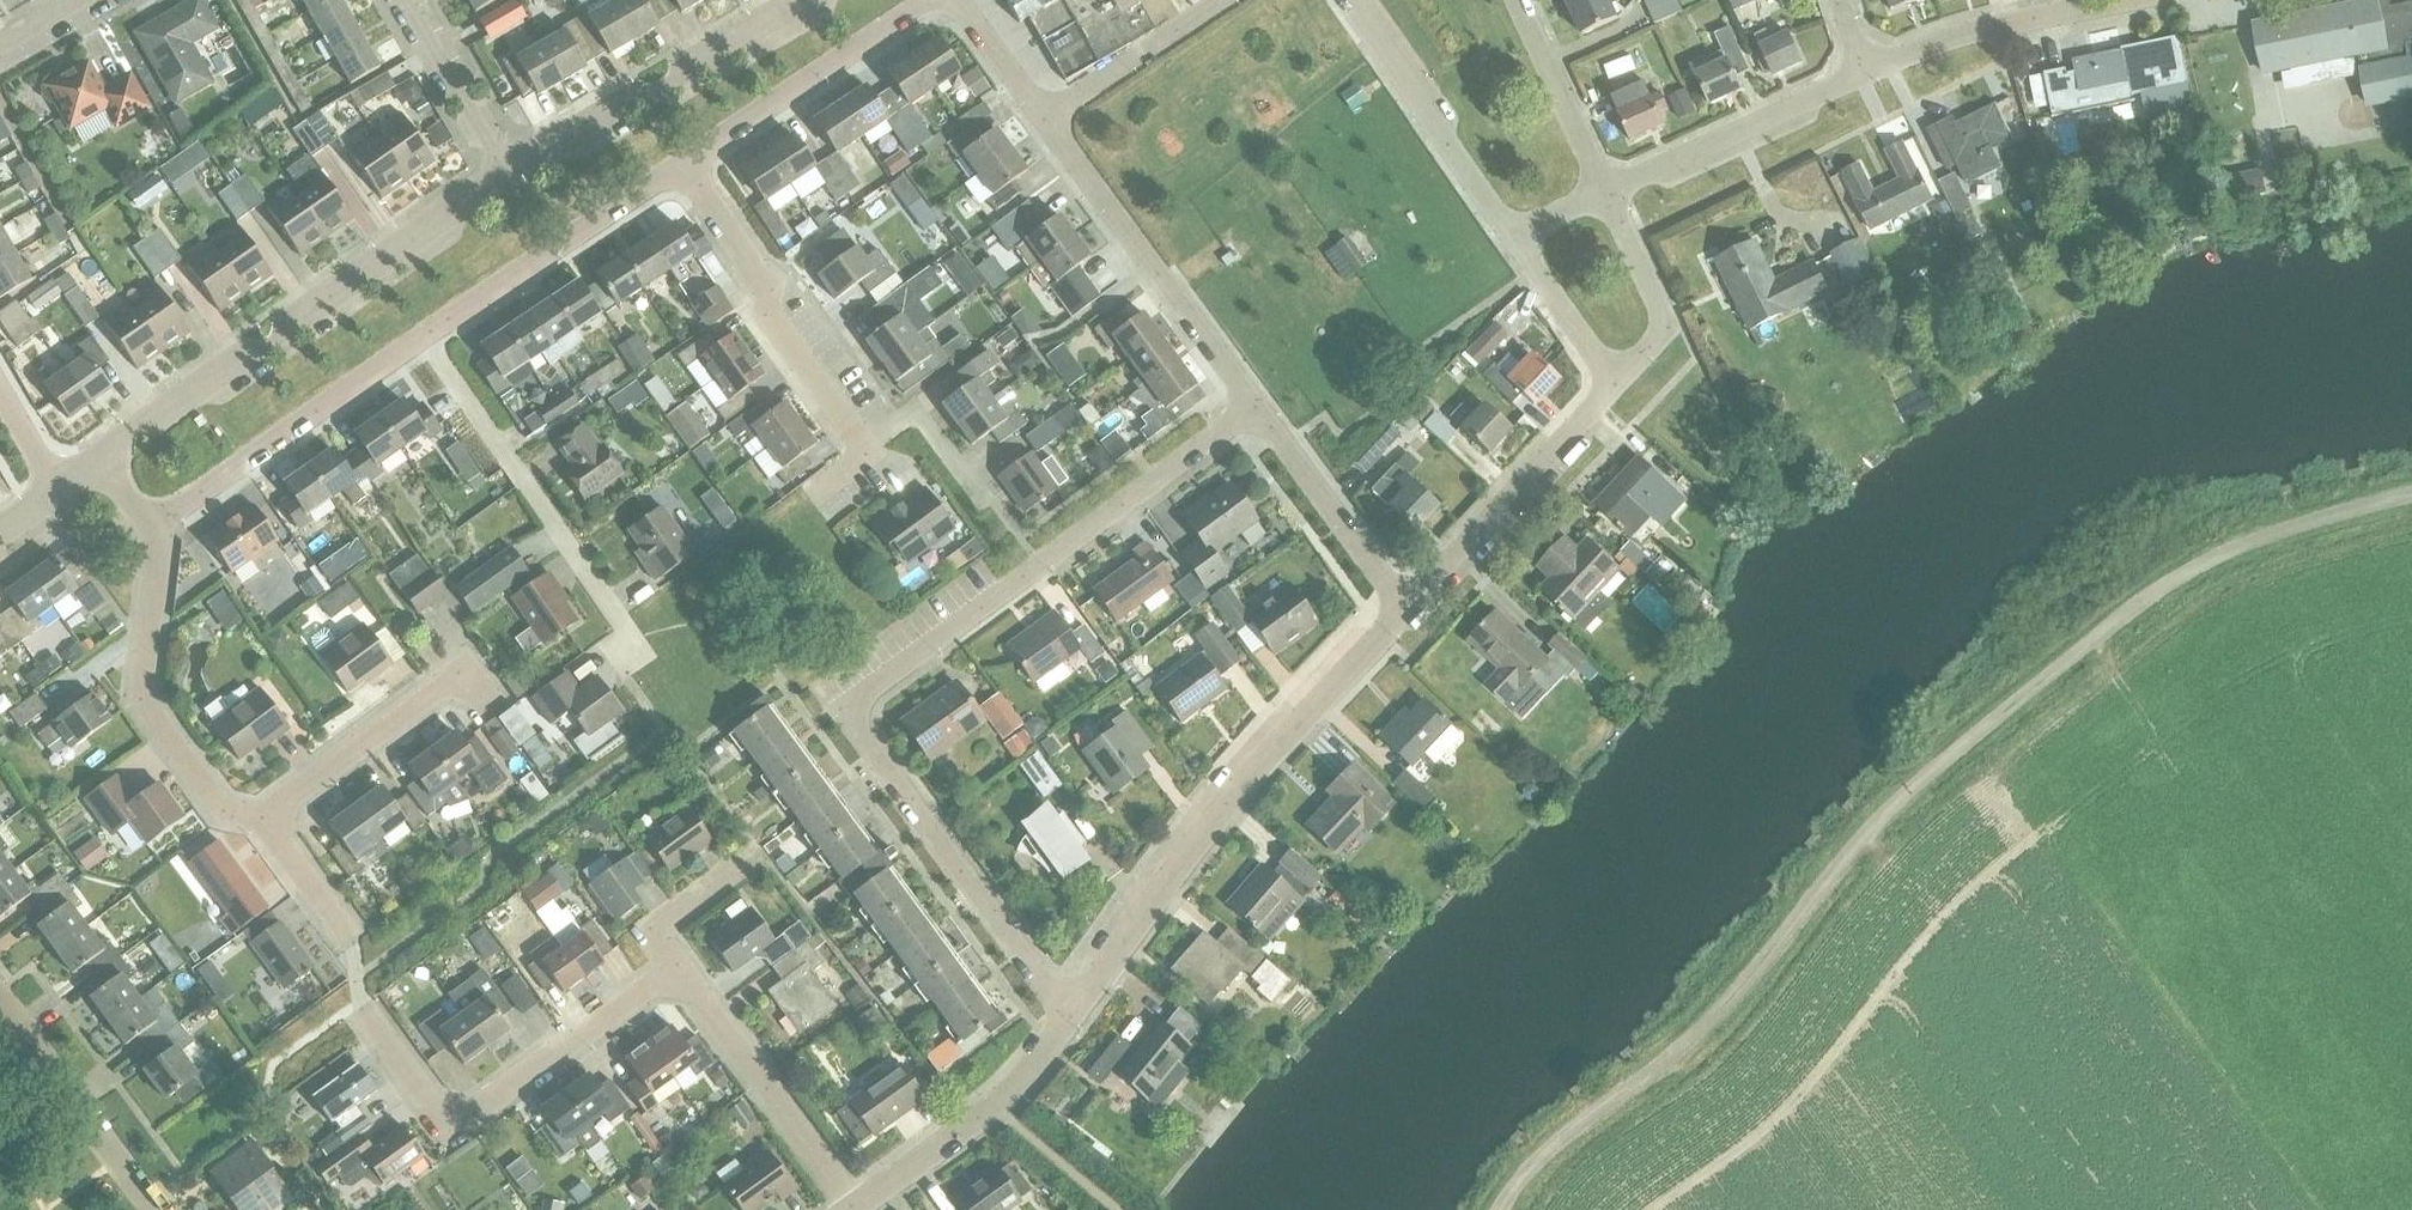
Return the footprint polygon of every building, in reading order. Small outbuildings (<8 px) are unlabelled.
[(176,100),(189,93),(190,96),(198,92),(196,89),(209,81),(187,43),(214,28),(198,0),(197,0),(138,34),(176,100)] [(244,15),(255,9),(249,0),(236,0),(244,15)] [(308,11),(327,0),(302,0),(308,11)] [(322,35),(351,19),(340,0),(327,0),(308,11),(322,35)] [(475,13),(497,0),(467,0),(475,13)] [(491,36),(524,17),(514,0),(481,20),(491,36)] [(611,3),(633,41),(658,26),(656,23),(667,17),(657,0),(616,0),(611,3)] [(667,17),(679,10),(680,13),(703,0),(657,0),(667,17)] [(1073,42),(1080,56),(1088,69),(1098,63),(1062,0),(1005,0),(1019,23),(1028,18),(1042,42),(1065,29),(1073,42)] [(1098,63),(1155,31),(1137,0),(1062,0),(1098,63)] [(1569,5),(1583,35),(1618,19),(1610,0),(1580,0),(1569,5)] [(1656,24),(1683,12),(1678,0),(1645,0),(1656,24)] [(1735,10),(1759,0),(1731,0),(1735,10)] [(1892,12),(1923,2),(1923,0),(1888,0),(1892,12)] [(585,13),(573,20),(596,58),(607,52),(609,55),(633,41),(611,3),(587,17),(585,13)] [(255,9),(244,15),(258,40),(269,34),(255,9)] [(322,35),(337,61),(366,44),(351,19),(322,35)] [(564,31),(540,45),(562,82),(586,68),(584,65),(596,58),(573,20),(562,27),(564,31)] [(1714,67),(1698,74),(1712,104),(1743,90),(1737,77),(1751,71),(1737,39),(1735,40),(1730,28),(1716,34),(1722,46),(1724,50),(1709,56),(1714,67)] [(1042,42),(1050,56),(1073,42),(1065,29),(1042,42)] [(1773,73),(1774,76),(1804,63),(1790,33),(1772,42),(1767,30),(1756,35),(1765,56),(1759,59),(1767,76),(1773,73)] [(269,34),(258,40),(272,64),(283,58),(269,34)] [(936,38),(911,55),(934,89),(959,72),(936,38)] [(1080,56),(1073,42),(1050,56),(1057,69),(1080,56)] [(2047,74),(2056,118),(2144,102),(2146,116),(2193,107),(2181,42),(2125,53),(2124,51),(2075,61),(2077,73),(2068,75),(2067,70),(2047,74)] [(366,44),(337,61),(350,85),(379,68),(366,44)] [(562,82),(540,45),(516,59),(513,55),(502,61),(524,100),(535,93),(537,96),(562,82)] [(934,89),(911,55),(886,72),(909,106),(934,89)] [(1088,69),(1080,56),(1057,69),(1065,82),(1088,69)] [(272,64),(287,90),(298,84),(283,58),(272,64)] [(55,103),(70,129),(107,108),(118,126),(149,108),(130,75),(104,90),(88,63),(62,78),(56,76),(51,77),(47,80),(44,84),(42,89),(43,94),(46,99),(50,102),(55,103)] [(972,66),(974,89),(992,87),(989,64),(972,66)] [(358,89),(366,103),(395,87),(387,72),(358,89)] [(1345,90),(1359,107),(1374,94),(1360,78),(1345,90)] [(1659,113),(1668,109),(1661,93),(1652,97),(1645,82),(1612,97),(1632,141),(1664,126),(1659,113)] [(287,90),(301,113),(311,107),(298,84),(287,90)] [(864,87),(839,103),(862,137),(887,120),(864,87)] [(260,121),(291,103),(283,90),(252,108),(260,121)] [(862,137),(839,103),(814,120),(837,154),(862,137)] [(963,133),(974,126),(991,114),(983,103),(955,121),(963,133)] [(2001,167),(1992,148),(2014,137),(1998,105),(1978,115),(1980,120),(1959,130),(1953,119),(1930,130),(1949,169),(1959,164),(1968,183),(2001,167)] [(180,108),(167,115),(182,140),(194,133),(180,108)] [(901,118),(919,146),(920,145),(928,157),(946,144),(939,132),(931,138),(913,110),(901,118)] [(319,111),(306,121),(325,148),(338,139),(319,111)] [(394,132),(381,142),(408,180),(434,162),(400,113),(387,122),(394,132)] [(907,154),(919,146),(901,118),(889,126),(907,154)] [(311,158),(325,148),(306,121),(292,130),(311,158)] [(0,126),(0,142),(10,136),(3,124),(0,126)] [(956,158),(962,154),(977,175),(1010,150),(995,129),(982,138),(974,126),(963,133),(946,144),(956,158)] [(792,135),(767,151),(790,185),(815,169),(792,135)] [(200,139),(166,160),(178,180),(212,159),(200,139)] [(408,180),(381,142),(367,151),(360,141),(347,150),(381,199),(408,180)] [(1845,173),(1874,230),(1933,201),(1904,143),(1888,152),(1902,180),(1876,193),(1861,164),(1845,173)] [(1010,150),(977,175),(992,196),(987,200),(995,212),(1022,192),(1014,181),(1026,171),(1010,150)] [(790,185),(767,151),(742,168),(765,202),(790,185)] [(847,194),(859,186),(841,158),(829,166),(847,194)] [(21,182),(33,175),(26,163),(14,169),(21,182)] [(168,164),(153,170),(161,190),(176,185),(168,164)] [(847,194),(829,166),(817,174),(835,202),(847,194)] [(313,189),(299,199),(326,237),(353,219),(319,170),(306,179),(313,189)] [(916,171),(899,175),(905,202),(922,198),(916,171)] [(1942,181),(1958,216),(1973,209),(1956,174),(1942,181)] [(33,175),(21,182),(28,194),(40,188),(33,175)] [(250,212),(264,202),(245,175),(231,185),(250,212)] [(237,222),(250,212),(231,185),(217,194),(237,222)] [(326,237),(299,199),(286,208),(279,198),(266,207),(300,256),(326,237)] [(1014,248),(1029,269),(1073,236),(1058,215),(1045,224),(1028,201),(990,228),(1008,252),(1014,248)] [(757,214),(776,242),(788,234),(769,206),(757,214)] [(51,233),(62,227),(55,214),(44,221),(51,233)] [(675,223),(648,241),(669,271),(678,285),(690,277),(680,263),(694,254),(698,260),(712,251),(695,226),(682,234),(675,223)] [(62,227),(51,233),(58,245),(69,239),(62,227)] [(233,245),(219,255),(246,294),(272,275),(239,227),(226,236),(233,245)] [(15,254),(1,228),(0,229),(0,263),(15,254)] [(160,229),(146,238),(168,269),(181,260),(160,229)] [(1351,275),(1371,257),(1349,231),(1328,249),(1351,275)] [(1073,236),(1029,269),(1045,291),(1050,287),(1072,317),(1099,297),(1077,267),(1089,258),(1073,236)] [(168,269),(146,238),(133,248),(154,279),(168,269)] [(1877,275),(1860,239),(1830,253),(1848,289),(1877,275)] [(648,241),(623,258),(643,288),(669,271),(648,241)] [(1717,261),(1751,329),(1829,291),(1815,263),(1776,281),(1757,242),(1717,261)] [(817,275),(835,300),(860,282),(868,294),(895,274),(877,249),(864,259),(855,247),(817,275)] [(99,272),(108,265),(94,248),(85,255),(99,272)] [(1000,282),(1013,273),(999,249),(985,257),(1000,282)] [(948,278),(962,294),(973,285),(943,252),(911,280),(926,297),(948,278)] [(0,263),(0,298),(31,280),(15,254),(0,263)] [(246,294),(219,255),(206,264),(199,255),(186,264),(220,312),(246,294)] [(643,288),(623,258),(596,275),(616,305),(643,288)] [(67,273),(54,283),(61,292),(86,327),(99,318),(67,273)] [(27,297),(36,310),(61,292),(52,280),(27,297)] [(555,289),(550,293),(575,330),(599,314),(578,282),(558,295),(555,289)] [(150,303),(136,313),(163,351),(190,333),(156,284),(143,293),(150,303)] [(871,336),(865,341),(880,362),(926,328),(927,328),(934,322),(919,302),(906,284),(871,310),(884,327),(871,336)] [(691,304),(699,316),(725,299),(717,287),(691,304)] [(549,301),(530,314),(557,356),(558,356),(581,340),(575,330),(550,293),(545,296),(549,301)] [(733,311),(725,299),(699,316),(707,328),(733,311)] [(0,312),(0,323),(7,333),(29,321),(30,320),(16,301),(0,312)] [(1023,326),(1041,325),(1040,309),(1022,310),(1023,326)] [(1117,344),(1129,360),(1160,338),(1142,313),(1130,322),(1121,310),(1094,330),(1108,350),(1117,344)] [(163,351),(136,313),(123,322),(116,312),(103,321),(137,370),(163,351)] [(507,321),(502,325),(527,362),(540,353),(548,365),(559,358),(558,356),(557,356),(530,314),(510,327),(507,321)] [(29,321),(7,333),(17,347),(42,329),(34,317),(30,320),(29,321)] [(1479,360),(1506,333),(1494,321),(1467,349),(1479,360)] [(527,362),(502,325),(497,328),(501,333),(481,346),(489,358),(477,366),(496,394),(508,385),(504,378),(527,362)] [(941,348),(934,338),(927,328),(880,362),(895,382),(914,369),(923,380),(968,347),(960,335),(941,348)] [(997,347),(1021,347),(1021,330),(996,330),(997,347)] [(708,334),(677,357),(685,368),(701,389),(713,380),(749,354),(734,333),(716,345),(708,334)] [(624,343),(625,343),(642,368),(654,360),(637,334),(624,343)] [(78,361),(66,370),(90,404),(111,389),(98,370),(109,361),(91,336),(71,351),(78,361)] [(1147,385),(1178,362),(1160,338),(1129,360),(1141,376),(1132,382),(1139,391),(1147,385)] [(1073,384),(1091,373),(1069,339),(1051,350),(1073,384)] [(642,368),(625,343),(617,348),(634,373),(642,368)] [(1017,356),(1027,372),(1046,359),(1036,344),(1017,356)] [(978,359),(988,371),(999,363),(989,351),(978,359)] [(713,380),(701,389),(716,410),(725,422),(756,399),(747,388),(764,375),(749,354),(713,380)] [(1529,354),(1519,365),(1508,355),(1496,368),(1493,364),(1482,375),(1506,398),(1516,388),(1533,404),(1556,380),(1529,354)] [(609,382),(625,371),(617,359),(601,370),(609,382)] [(941,404),(956,425),(991,399),(984,389),(995,381),(988,371),(978,359),(951,379),(960,390),(941,404)] [(1138,390),(1131,396),(1135,402),(1139,404),(1141,405),(1145,406),(1149,411),(1152,409),(1165,427),(1193,408),(1192,407),(1204,398),(1178,362),(1147,385),(1139,391),(1138,390)] [(90,404),(66,370),(53,379),(46,369),(37,375),(68,419),(90,404)] [(602,398),(615,389),(609,382),(601,370),(585,381),(593,393),(596,390),(602,398)] [(656,377),(645,385),(653,396),(663,388),(656,377)] [(636,381),(623,390),(635,407),(648,398),(636,381)] [(1376,383),(1358,395),(1363,403),(1381,391),(1376,383)] [(991,399),(956,425),(972,446),(991,432),(999,443),(1026,424),(1009,401),(1014,397),(1007,387),(991,399)] [(569,391),(553,402),(561,414),(577,403),(569,391)] [(737,419),(728,426),(736,438),(744,432),(750,440),(757,435),(766,448),(800,423),(784,402),(772,410),(764,399),(737,419)] [(379,409),(375,412),(400,449),(424,432),(429,440),(441,431),(421,404),(410,412),(402,401),(383,414),(379,409)] [(553,402),(537,413),(545,425),(561,414),(553,402)] [(686,402),(666,417),(689,449),(710,435),(686,402)] [(1077,412),(1089,427),(1100,419),(1089,403),(1077,412)] [(1448,417),(1489,453),(1511,429),(1484,404),(1473,417),(1459,405),(1448,417)] [(362,445),(351,453),(370,481),(382,473),(377,466),(400,449),(375,412),(370,415),(374,421),(354,434),(362,445)] [(1423,426),(1424,427),(1446,446),(1457,434),(1435,414),(1423,426)] [(1025,437),(1036,453),(1063,433),(1052,417),(1025,437)] [(767,449),(754,459),(768,479),(777,473),(785,485),(812,465),(804,453),(816,445),(800,423),(766,448),(767,449)] [(557,444),(573,467),(565,472),(584,499),(621,473),(602,446),(599,449),(583,426),(557,444)] [(1354,464),(1365,474),(1401,436),(1390,426),(1354,464)] [(1115,431),(1099,443),(1115,464),(1131,452),(1115,431)] [(309,458),(304,461),(330,498),(342,490),(353,506),(365,497),(359,489),(370,481),(351,453),(340,461),(332,450),(313,463),(309,458)] [(1029,453),(998,476),(1025,513),(1056,490),(1055,488),(1067,480),(1050,457),(1039,466),(1029,453)] [(1599,505),(1634,538),(1652,519),(1660,527),(1685,500),(1642,459),(1599,505)] [(330,498),(304,461),(300,465),(303,470),(284,483),(292,495),(281,503),(300,530),(312,522),(307,515),(330,498)] [(1371,490),(1388,506),(1415,532),(1439,507),(1395,465),(1371,490)] [(721,483),(705,493),(728,528),(744,518),(721,483)] [(1266,535),(1256,521),(1257,521),(1231,485),(1204,505),(1203,503),(1184,517),(1202,542),(1183,556),(1207,588),(1227,574),(1212,554),(1240,533),(1250,547),(1266,535)] [(873,527),(887,546),(891,543),(904,561),(922,547),(929,548),(938,542),(939,536),(953,525),(925,488),(873,527)] [(207,538),(231,573),(278,541),(254,505),(207,538)] [(627,530),(650,562),(644,566),(655,582),(701,550),(689,534),(683,538),(661,507),(627,530)] [(978,534),(965,543),(975,559),(988,550),(978,534)] [(1637,573),(1657,555),(1639,535),(1619,553),(1637,573)] [(1559,604),(1574,618),(1587,631),(1612,603),(1599,591),(1620,569),(1596,547),(1585,558),(1566,540),(1540,567),(1569,594),(1559,604)] [(1093,593),(1115,623),(1174,580),(1147,543),(1134,553),(1138,560),(1093,593)] [(453,588),(471,614),(528,573),(511,547),(453,588)] [(54,558),(30,576),(53,606),(54,606),(63,620),(88,604),(94,613),(107,604),(76,561),(63,570),(54,558)] [(401,591),(418,614),(447,593),(431,569),(401,591)] [(555,591),(559,589),(548,573),(512,598),(544,644),(576,622),(555,591)] [(14,606),(2,615),(22,642),(42,627),(36,618),(53,606),(30,576),(5,593),(14,606)] [(225,578),(221,580),(231,596),(236,593),(225,578)] [(325,592),(335,614),(367,601),(357,578),(325,592)] [(1634,609),(1676,625),(1687,596),(1645,579),(1634,609)] [(1251,623),(1275,655),(1318,623),(1289,585),(1249,614),(1228,587),(1213,598),(1239,632),(1251,623)] [(275,613),(299,598),(291,586),(267,601),(275,613)] [(1031,627),(1036,634),(1011,652),(1034,683),(1080,650),(1090,664),(1104,654),(1083,625),(1070,635),(1053,612),(1031,627)] [(1484,626),(1470,640),(1502,670),(1487,685),(1506,703),(1508,702),(1525,719),(1551,692),(1535,677),(1550,661),(1500,614),(1486,628),(1484,626)] [(2,656),(22,642),(2,615),(0,616),(0,654),(2,656)] [(319,656),(346,693),(375,672),(378,675),(393,664),(363,623),(338,642),(329,630),(324,628),(310,639),(310,645),(319,656)] [(380,631),(401,658),(412,650),(391,623),(380,631)] [(1220,678),(1241,662),(1212,623),(1195,636),(1206,650),(1155,687),(1182,723),(1228,689),(1220,678)] [(1551,647),(1576,670),(1587,659),(1561,635),(1551,647)] [(46,653),(53,670),(68,663),(60,646),(46,653)] [(569,712),(587,737),(599,753),(621,737),(609,721),(623,711),(597,677),(579,689),(567,672),(532,697),(552,725),(569,712)] [(1128,679),(1144,701),(1156,692),(1143,674),(1139,677),(1136,673),(1128,679)] [(929,702),(932,706),(904,726),(929,761),(949,747),(946,743),(981,718),(955,683),(929,702)] [(271,743),(290,729),(259,688),(211,723),(239,760),(268,739),(271,743)] [(0,695),(0,708),(2,712),(19,704),(11,689),(0,695)] [(978,708),(1002,740),(1023,724),(999,692),(978,708)] [(9,713),(20,729),(47,709),(36,693),(9,713)] [(37,734),(47,748),(62,737),(71,750),(111,720),(92,694),(37,734)] [(755,716),(733,732),(841,879),(837,881),(850,899),(854,896),(962,1042),(957,1046),(950,1038),(926,1056),(939,1072),(962,1055),(990,1034),(1006,1022),(999,1013),(993,1017),(886,872),(892,868),(880,850),(873,855),(766,710),(772,705),(765,696),(749,707),(755,716)] [(1458,732),(1424,701),(1423,700),(1399,726),(1394,721),(1380,736),(1411,766),(1424,752),(1433,759),(1445,746),(1450,746),(1458,738),(1458,732)] [(498,719),(518,748),(535,735),(515,707),(498,719)] [(1085,752),(1115,793),(1147,769),(1130,746),(1143,736),(1126,713),(1113,722),(1117,728),(1085,752)] [(490,738),(507,760),(519,752),(502,730),(490,738)] [(455,732),(431,749),(456,782),(470,772),(475,778),(474,778),(480,786),(485,793),(492,788),(494,790),(508,780),(476,737),(464,745),(455,732)] [(1003,745),(1014,760),(1027,751),(1017,735),(1003,745)] [(1050,757),(1060,749),(1051,736),(1040,744),(1050,757)] [(456,782),(431,749),(408,766),(418,779),(406,788),(428,817),(445,804),(449,808),(469,801),(456,782)] [(1021,766),(1044,797),(1059,786),(1037,755),(1021,766)] [(17,785),(0,766),(0,767),(0,800),(17,785)] [(541,800),(555,789),(538,766),(523,777),(541,800)] [(1368,831),(1393,805),(1352,766),(1328,792),(1333,798),(1307,826),(1337,855),(1363,827),(1368,831)] [(1432,798),(1424,791),(1404,772),(1394,783),(1422,809),(1432,798)] [(85,800),(111,834),(129,821),(146,844),(183,817),(159,784),(134,802),(115,778),(85,800)] [(381,786),(355,806),(380,840),(406,821),(414,832),(426,823),(406,795),(394,803),(381,786)] [(355,806),(328,825),(341,842),(330,851),(350,879),(362,870),(354,859),(380,840),(355,806)] [(1045,868),(1048,872),(1057,866),(1064,876),(1084,861),(1075,850),(1084,844),(1061,814),(1053,820),(1045,808),(1025,823),(1036,838),(1023,848),(1018,851),(1023,853),(1028,855),(1033,858),(1037,861),(1041,864),(1045,868)] [(647,840),(669,870),(695,850),(697,852),(711,842),(688,811),(647,840)] [(14,870),(2,855),(10,848),(8,845),(17,838),(5,822),(0,826),(0,880),(14,870)] [(99,831),(78,850),(94,868),(115,849),(99,831)] [(268,908),(218,840),(188,863),(226,915),(219,920),(231,936),(268,908)] [(1231,906),(1259,933),(1266,939),(1285,918),(1282,916),(1297,899),(1301,903),(1324,879),(1291,850),(1279,864),(1280,865),(1271,874),(1262,866),(1250,879),(1253,882),(1231,906)] [(632,891),(643,883),(626,859),(590,885),(616,921),(640,903),(632,891)] [(40,905),(68,885),(60,873),(39,888),(34,881),(26,887),(14,870),(0,880),(0,917),(32,894),(40,905)] [(548,874),(522,893),(537,913),(563,893),(548,874)] [(38,926),(55,950),(87,927),(75,910),(83,905),(68,885),(40,905),(50,917),(38,926)] [(514,899),(493,915),(504,930),(525,914),(514,899)] [(735,924),(710,942),(733,973),(753,958),(760,953),(765,960),(770,966),(794,949),(810,938),(799,923),(783,934),(775,941),(753,911),(750,913),(740,900),(725,911),(735,924)] [(270,912),(244,931),(252,943),(252,944),(284,988),(312,967),(280,923),(279,924),(270,912)] [(487,948),(505,936),(494,918),(475,930),(487,948)] [(553,937),(562,948),(583,978),(604,963),(601,959),(612,951),(590,921),(579,929),(574,922),(553,937)] [(85,965),(93,976),(121,956),(107,937),(99,943),(87,927),(55,950),(73,974),(85,965)] [(804,964),(767,991),(799,1035),(837,1007),(812,972),(823,964),(814,952),(827,941),(819,932),(794,950),(804,964)] [(1288,982),(1267,963),(1236,937),(1223,951),(1204,934),(1173,970),(1193,987),(1191,990),(1207,1004),(1219,990),(1223,993),(1243,969),(1254,978),(1252,980),(1259,986),(1255,990),(1270,1003),(1288,982)] [(583,978),(562,948),(542,963),(539,959),(527,967),(544,990),(555,982),(563,993),(583,978)] [(90,997),(107,1020),(139,997),(128,981),(135,975),(121,956),(93,976),(102,988),(90,997)] [(505,980),(527,1013),(544,1001),(523,969),(505,980)] [(471,977),(447,994),(462,1014),(486,1048),(510,1031),(496,1012),(507,1004),(487,977),(476,985),(471,977)] [(160,1008),(152,1014),(139,997),(107,1020),(125,1045),(137,1036),(146,1048),(180,1023),(166,1003),(160,1008)] [(857,1019),(866,1031),(881,1019),(873,1008),(857,1019)] [(440,1011),(418,1027),(438,1054),(449,1046),(463,1065),(486,1048),(462,1014),(449,1023),(440,1011)] [(180,1023),(146,1048),(156,1061),(144,1070),(166,1099),(176,1092),(184,1103),(219,1077),(210,1065),(194,1041),(180,1023)] [(672,1025),(649,1042),(674,1078),(690,1067),(697,1077),(717,1062),(697,1035),(685,1043),(672,1025)] [(1113,1042),(1087,1074),(1101,1085),(1115,1068),(1122,1074),(1120,1076),(1148,1099),(1159,1108),(1189,1072),(1178,1063),(1190,1048),(1162,1025),(1134,1059),(1113,1042)] [(649,1042),(625,1059),(638,1077),(626,1085),(646,1113),(659,1104),(658,1103),(681,1087),(674,1078),(649,1042)] [(336,1121),(342,1128),(336,1132),(345,1144),(372,1125),(357,1105),(378,1091),(358,1064),(313,1097),(332,1123),(336,1121)] [(849,1102),(850,1102),(837,1112),(859,1143),(873,1134),(873,1135),(893,1121),(891,1119),(905,1109),(906,1111),(924,1098),(900,1065),(849,1102)] [(589,1074),(566,1091),(590,1124),(604,1114),(611,1123),(631,1109),(609,1079),(598,1087),(589,1074)] [(590,1124),(566,1091),(542,1108),(552,1120),(539,1129),(561,1159),(580,1145),(584,1151),(586,1149),(587,1151),(599,1142),(598,1141),(600,1140),(589,1125),(590,1124)] [(752,1122),(760,1109),(744,1098),(736,1111),(752,1122)] [(662,1149),(637,1113),(629,1119),(654,1155),(662,1149)] [(367,1175),(369,1175),(376,1184),(380,1185),(384,1182),(386,1183),(424,1155),(410,1136),(412,1134),(409,1130),(407,1132),(404,1126),(373,1149),(363,1135),(318,1167),(328,1182),(337,1175),(345,1185),(351,1186),(367,1175)] [(245,1209),(273,1209),(288,1199),(250,1146),(216,1170),(245,1209)] [(523,1175),(539,1166),(530,1152),(515,1161),(523,1175)] [(797,1191),(770,1152),(724,1186),(741,1209),(757,1209),(777,1195),(782,1202),(797,1191)] [(1019,1198),(1031,1189),(1019,1172),(1016,1175),(1008,1164),(999,1171),(998,1169),(970,1190),(968,1187),(953,1198),(961,1209),(1009,1209),(1021,1202),(1019,1198)] [(534,1191),(549,1181),(540,1168),(525,1177),(534,1191)] [(649,1173),(637,1179),(651,1204),(663,1197),(649,1173)] [(576,1182),(581,1199),(595,1194),(590,1178),(576,1182)]
